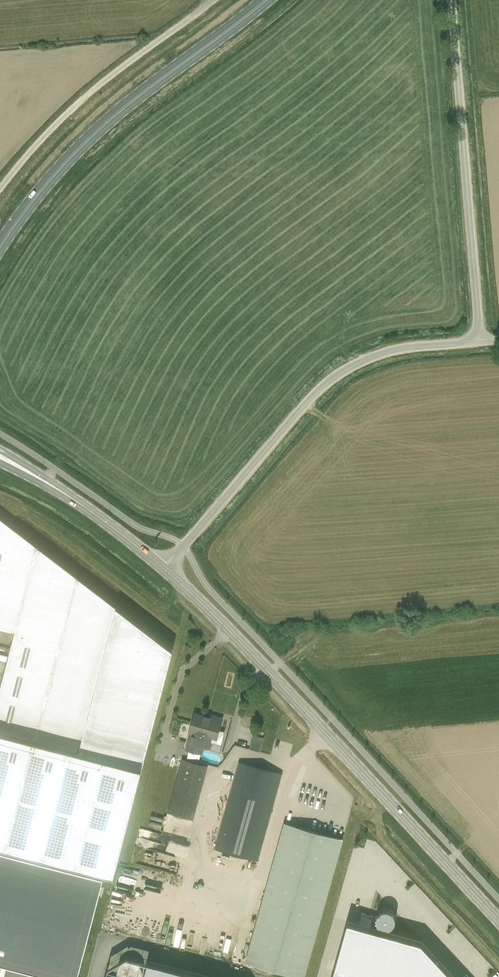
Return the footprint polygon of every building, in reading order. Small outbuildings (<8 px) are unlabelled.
[(112,874),(173,649),(0,516),(0,629),(15,632),(0,688),(0,845),(112,874)] [(203,746),(210,748),(213,737),(217,738),(222,719),(210,715),(209,718),(194,713),(188,734),(190,735),(185,750),(200,754),(203,746)] [(249,747),(260,750),(264,736),(253,733),(249,747)] [(167,811),(167,812),(192,819),(206,767),(181,760),(167,811)] [(257,860),(281,774),(238,763),(215,849),(257,860)] [(246,962),(300,976),(304,976),(342,839),(284,822),(246,962)] [(60,976),(78,976),(79,971),(104,876),(0,849),(0,961),(60,976)] [(373,917),(371,928),(392,932),(396,912),(379,909),(378,917),(373,917)] [(422,942),(365,926),(367,916),(350,911),(348,922),(332,976),(454,976),(422,942)] [(148,962),(145,976),(205,976),(148,962)]
